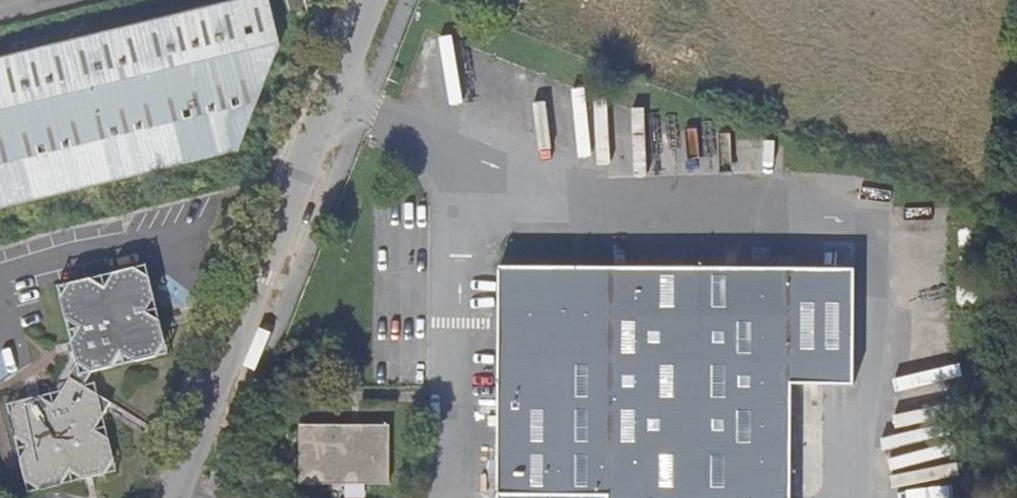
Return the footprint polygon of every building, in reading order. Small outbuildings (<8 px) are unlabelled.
[(268,0),(251,0),(0,60),(0,209),(238,153),(279,47),(268,0)] [(291,18),(309,14),(307,7),(306,0),(287,0),(291,18)] [(791,497),(791,385),(854,385),(855,269),(784,269),(500,266),(498,496),(498,497),(791,497)] [(149,277),(133,267),(111,273),(103,285),(90,278),(68,283),(59,298),(64,320),(78,328),(70,341),(75,362),(66,376),(68,378),(51,404),(38,396),(16,401),(7,415),(13,438),(27,446),(18,459),(24,481),(39,490),(59,485),(68,471),(84,480),(102,475),(112,459),(107,437),(93,430),(102,415),(97,393),(83,385),(90,372),(112,367),(120,354),(134,362),(155,356),(165,341),(159,318),(147,311),(154,298),(149,277)] [(390,424),(300,424),(300,483),(390,483),(390,424)]
